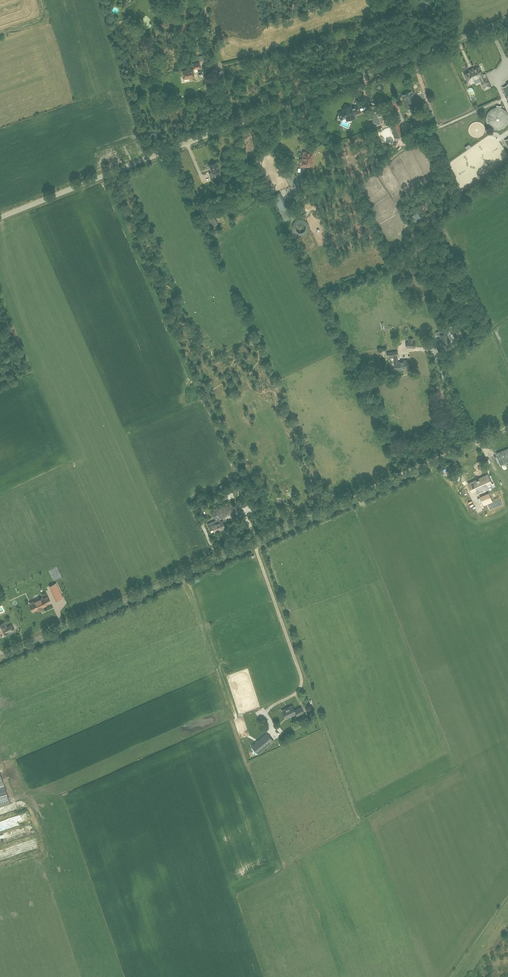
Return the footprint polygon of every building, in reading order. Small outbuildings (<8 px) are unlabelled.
[(468,82),(478,77),(484,90),(491,87),(487,77),(486,77),(485,74),(483,75),(479,67),(474,69),(473,68),(469,70),(470,71),(464,74),(468,82)] [(184,79),(194,77),(193,69),(182,71),(184,79)] [(407,110),(408,109),(409,112),(412,113),(414,112),(415,110),(418,109),(417,106),(412,92),(402,96),(407,110)] [(504,128),(507,125),(507,123),(507,114),(506,110),(501,108),(502,106),(496,105),(496,107),(491,109),(488,113),(486,117),(487,123),(489,127),(494,130),(499,130),(504,128)] [(360,112),(358,106),(353,107),(354,108),(352,109),(346,106),(345,109),(343,109),(344,111),(340,112),(340,115),(341,117),(343,118),(346,117),(346,118),(351,120),(352,117),(354,117),(353,114),(360,112)] [(387,119),(395,138),(402,136),(404,135),(395,115),(387,119)] [(314,166),(314,162),(313,162),(313,153),(307,152),(303,152),(303,166),(308,166),(314,166)] [(220,171),(216,162),(209,164),(212,172),(209,173),(211,180),(217,178),(221,176),(220,171)] [(458,187),(455,189),(453,190),(458,196),(458,195),(461,194),(462,192),(458,187)] [(286,205),(280,192),(274,196),(280,209),(279,209),(285,220),(298,214),(292,203),(286,205)] [(213,214),(211,211),(205,214),(212,226),(218,223),(213,214)] [(433,289),(431,286),(426,289),(427,292),(426,292),(430,301),(438,297),(433,288),(433,289)] [(444,347),(451,344),(446,333),(440,335),(444,347)] [(414,342),(414,340),(414,338),(409,338),(409,341),(406,341),(406,348),(415,348),(416,342),(414,342)] [(398,361),(397,355),(398,355),(397,351),(387,352),(388,357),(394,356),(395,362),(394,362),(396,371),(409,369),(408,360),(398,361)] [(465,485),(469,496),(494,485),(489,475),(465,485)] [(492,495),(483,499),(486,506),(495,503),(492,495)] [(221,521),(220,518),(235,512),(231,503),(212,511),(216,520),(208,524),(211,530),(213,529),(215,532),(225,528),(225,527),(226,527),(226,526),(226,524),(225,524),(224,524),(222,521),(221,521)] [(52,591),(54,595),(60,592),(56,583),(50,586),(52,590),(52,591)] [(27,609),(31,616),(46,609),(42,602),(27,609)] [(4,622),(0,624),(0,637),(9,633),(9,632),(11,631),(9,626),(7,627),(4,622)] [(295,710),(292,705),(282,710),(286,718),(292,715),(296,713),(297,715),(303,712),(301,707),(295,710)] [(295,730),(303,726),(300,721),(292,725),(295,730)] [(259,754),(274,741),(266,733),(251,746),(259,754)] [(10,802),(2,777),(3,777),(0,769),(0,806),(10,802)]
